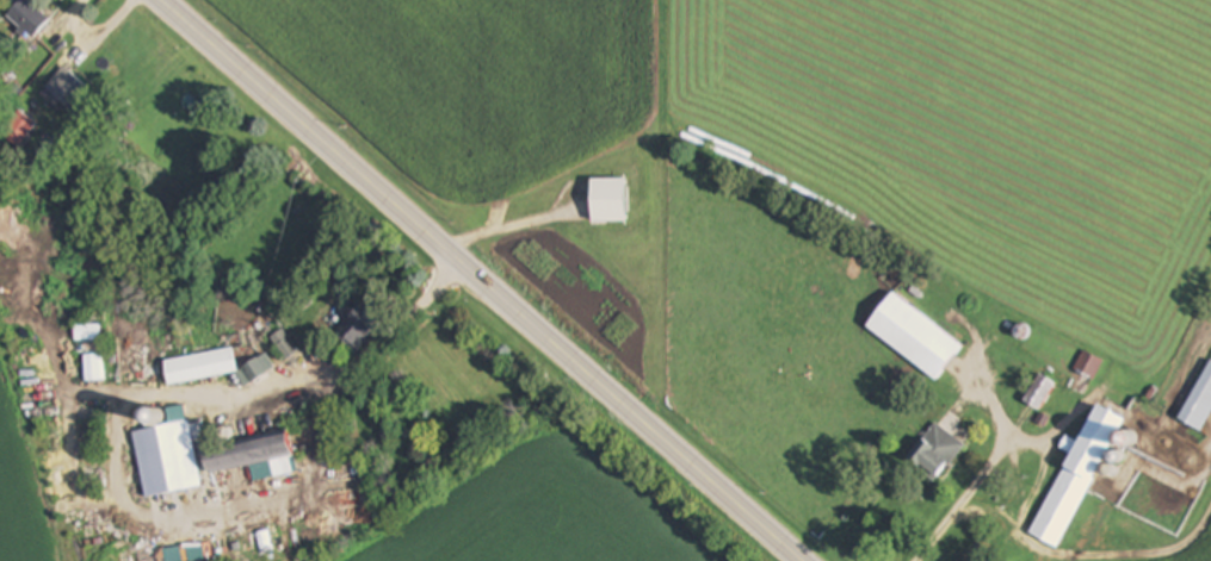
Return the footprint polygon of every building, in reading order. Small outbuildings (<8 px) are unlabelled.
[(32,40),(50,21),(26,0),(22,0),(6,17),(32,40)] [(48,91),(61,102),(64,98),(78,111),(93,95),(67,70),(48,91)] [(592,223),(626,223),(626,180),(592,180),(592,223)] [(964,344),(892,294),(866,330),(939,380),(964,344)] [(357,354),(383,323),(362,305),(335,336),(357,354)] [(101,341),(101,326),(76,326),(76,341),(101,341)] [(169,386),(239,372),(234,348),(165,362),(169,386)] [(1075,369),(1094,378),(1102,361),(1083,353),(1075,369)] [(85,382),(101,382),(101,357),(85,357),(85,382)] [(1210,412),(1210,360),(1178,419),(1200,431),(1210,412)] [(1024,401),(1040,411),(1056,384),(1040,374),(1024,401)] [(1059,549),(1125,419),(1098,405),(1080,443),(1067,436),(1059,449),(1070,454),(1030,535),(1059,549)] [(134,431),(144,497),(200,488),(191,422),(134,431)] [(937,482),(964,443),(934,423),(907,462),(937,482)] [(205,451),(209,474),(272,462),(274,475),(296,472),(289,436),(205,451)]
